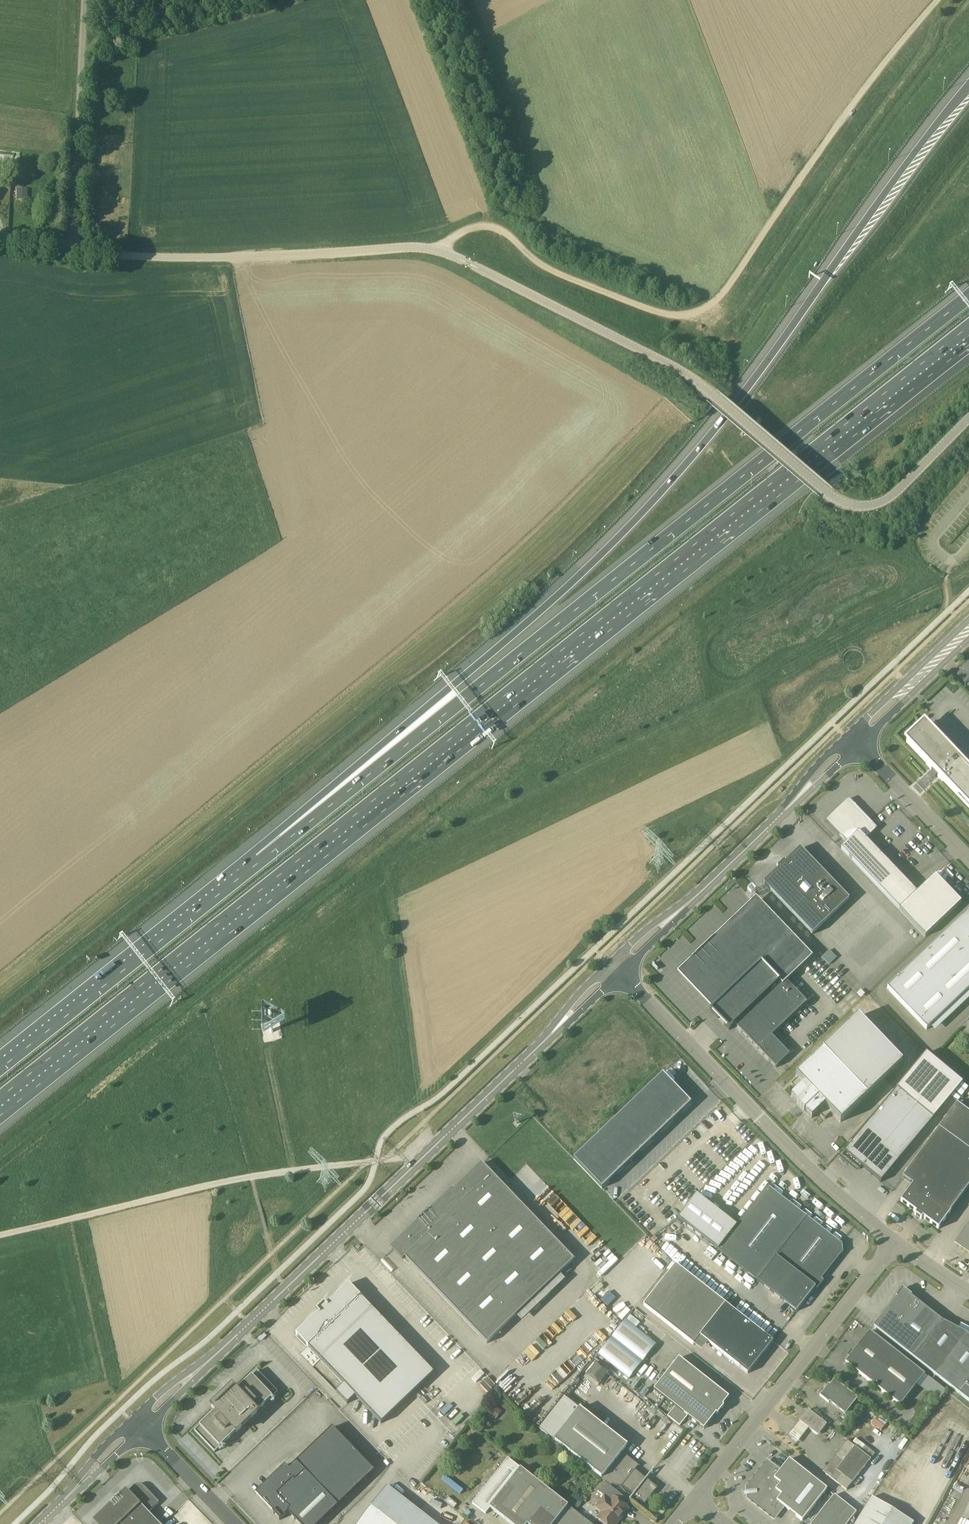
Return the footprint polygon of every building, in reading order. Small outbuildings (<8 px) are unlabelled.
[(28,190),(17,189),(17,200),(28,201),(28,190)] [(938,776),(968,808),(968,769),(963,763),(963,762),(958,757),(958,758),(950,749),(950,748),(947,745),(946,745),(927,725),(908,743),(927,764),(932,769),(934,770),(932,772),(935,776),(937,774),(939,776),(938,776)] [(917,893),(867,839),(878,828),(871,821),(870,822),(849,800),(850,799),(849,799),(848,799),(849,800),(827,820),(826,821),(827,822),(827,821),(841,835),(840,836),(847,843),(841,848),(900,909),(917,893)] [(813,934),(850,899),(802,850),(787,864),(785,861),(777,868),(780,870),(765,884),(813,934)] [(917,893),(900,909),(926,937),(962,902),(936,875),(917,893)] [(756,904),(684,973),(715,1005),(710,1010),(718,1018),(721,1015),(727,1022),(725,1025),(730,1030),(735,1024),(776,1067),(790,1055),(772,1036),(809,1004),(784,978),(806,956),(756,904)] [(888,988),(927,1029),(968,990),(968,912),(888,988)] [(841,1122),(903,1063),(858,1016),(796,1075),(798,1077),(791,1084),(798,1091),(792,1097),(799,1104),(806,1110),(805,1111),(812,1118),(818,1112),(825,1119),(832,1113),(841,1122)] [(663,1074),(574,1159),(602,1189),(691,1103),(663,1074)] [(953,1110),(966,1091),(958,1085),(944,1104),(953,1110)] [(881,1181),(933,1119),(897,1089),(845,1151),(844,1151),(846,1152),(844,1154),(843,1154),(861,1169),(861,1168),(860,1168),(862,1166),(881,1182),(881,1181)] [(968,1186),(968,1113),(957,1104),(903,1177),(913,1185),(901,1201),(916,1212),(915,1214),(922,1219),(923,1217),(939,1229),(951,1212),(950,1212),(968,1186)] [(395,1247),(487,1343),(574,1260),(482,1163),(427,1215),(427,1214),(420,1220),(421,1221),(395,1247)] [(697,1194),(678,1218),(718,1249),(757,1280),(797,1311),(815,1287),(817,1289),(824,1281),(822,1279),(842,1253),(842,1254),(844,1252),(843,1251),(842,1244),(843,1244),(841,1242),(812,1220),(809,1218),(807,1216),(770,1187),(768,1185),(766,1187),(737,1225),(697,1194)] [(958,1243),(968,1250),(968,1227),(958,1243)] [(701,1336),(748,1373),(773,1341),(676,1264),(644,1305),(694,1345),(701,1336)] [(325,1303),(324,1304),(325,1305),(319,1311),(318,1310),(317,1311),(319,1313),(296,1334),(344,1384),(336,1392),(347,1403),(355,1396),(381,1423),(413,1392),(434,1373),(349,1284),(327,1305),(325,1303)] [(914,1358),(968,1401),(968,1335),(943,1321),(906,1292),(900,1293),(874,1326),(914,1358)] [(643,1362),(657,1345),(625,1320),(612,1337),(643,1362)] [(925,1374),(871,1331),(870,1331),(846,1362),(901,1406),(925,1374)] [(245,1347),(239,1356),(245,1360),(251,1351),(245,1347)] [(920,1369),(923,1366),(898,1347),(895,1350),(920,1369)] [(729,1397),(716,1386),(679,1358),(654,1390),(675,1406),(668,1416),(680,1425),(688,1416),(704,1429),(717,1413),(718,1414),(724,1406),(723,1405),(729,1397)] [(599,1386),(610,1372),(595,1361),(585,1374),(599,1386)] [(257,1412),(278,1392),(258,1371),(237,1391),(233,1387),(212,1407),(216,1411),(195,1431),(215,1452),(236,1432),(237,1433),(257,1413),(257,1412)] [(846,1414),(858,1398),(835,1379),(830,1384),(829,1383),(820,1395),(829,1402),(830,1401),(846,1414)] [(564,1397),(539,1428),(612,1485),(612,1484),(621,1486),(645,1505),(658,1488),(636,1470),(639,1466),(640,1466),(623,1452),(628,1446),(580,1408),(579,1408),(564,1397)] [(818,1435),(827,1424),(809,1409),(800,1421),(818,1435)] [(289,1468),(296,1474),(275,1494),(290,1509),(288,1511),(301,1523),(318,1523),(375,1470),(333,1426),(289,1468)] [(823,1471),(836,1481),(847,1490),(872,1459),(855,1446),(843,1462),(835,1456),(823,1471)] [(490,1507),(511,1523),(592,1523),(521,1468),(508,1458),(473,1503),(486,1513),(490,1507)] [(828,1489),(821,1484),(790,1459),(780,1471),(768,1462),(747,1487),(748,1490),(743,1491),(743,1495),(748,1495),(749,1498),(774,1518),(784,1506),(803,1521),(828,1489)] [(285,1464),(256,1492),(274,1511),(273,1512),(274,1513),(275,1512),(279,1517),(278,1518),(280,1519),(288,1511),(290,1509),(275,1494),(296,1474),(289,1468),(285,1464)] [(605,1523),(617,1523),(629,1509),(626,1506),(630,1502),(605,1482),(598,1491),(605,1496),(596,1507),(602,1512),(597,1518),(605,1523)] [(101,1523),(161,1523),(149,1512),(160,1501),(145,1486),(144,1485),(142,1484),(140,1484),(138,1484),(136,1485),(128,1490),(129,1491),(98,1521),(101,1523)] [(358,1523),(437,1523),(388,1486),(358,1523)] [(585,1500),(575,1492),(568,1501),(578,1509),(585,1500)] [(835,1495),(812,1523),(848,1523),(857,1512),(835,1495)] [(914,1523),(872,1497),(856,1523),(913,1523),(914,1523)]
